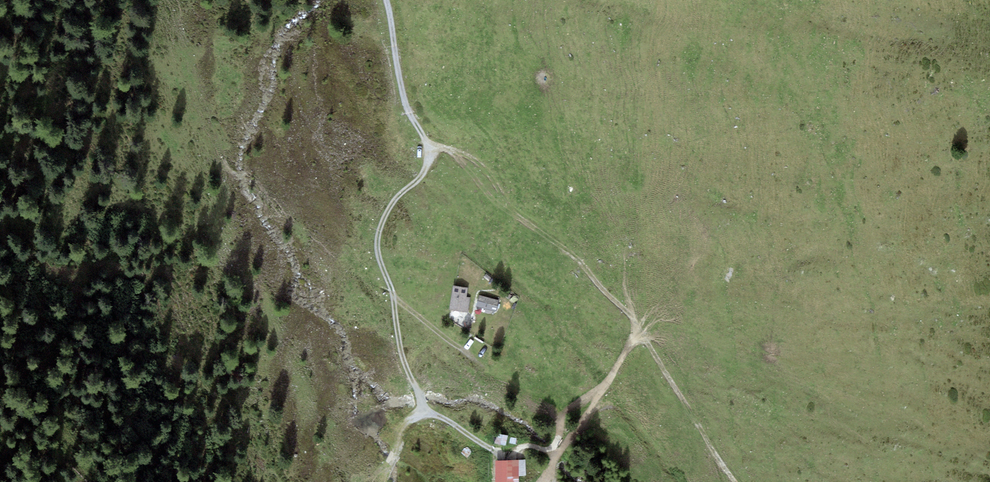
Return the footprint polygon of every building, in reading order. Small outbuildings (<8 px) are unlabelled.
[(469,288),(455,287),(452,312),(471,314),(473,299),(467,298),(469,288)] [(496,301),(482,297),(479,307),(493,311),(496,301)] [(495,458),(495,481),(516,481),(516,458),(495,458)]
